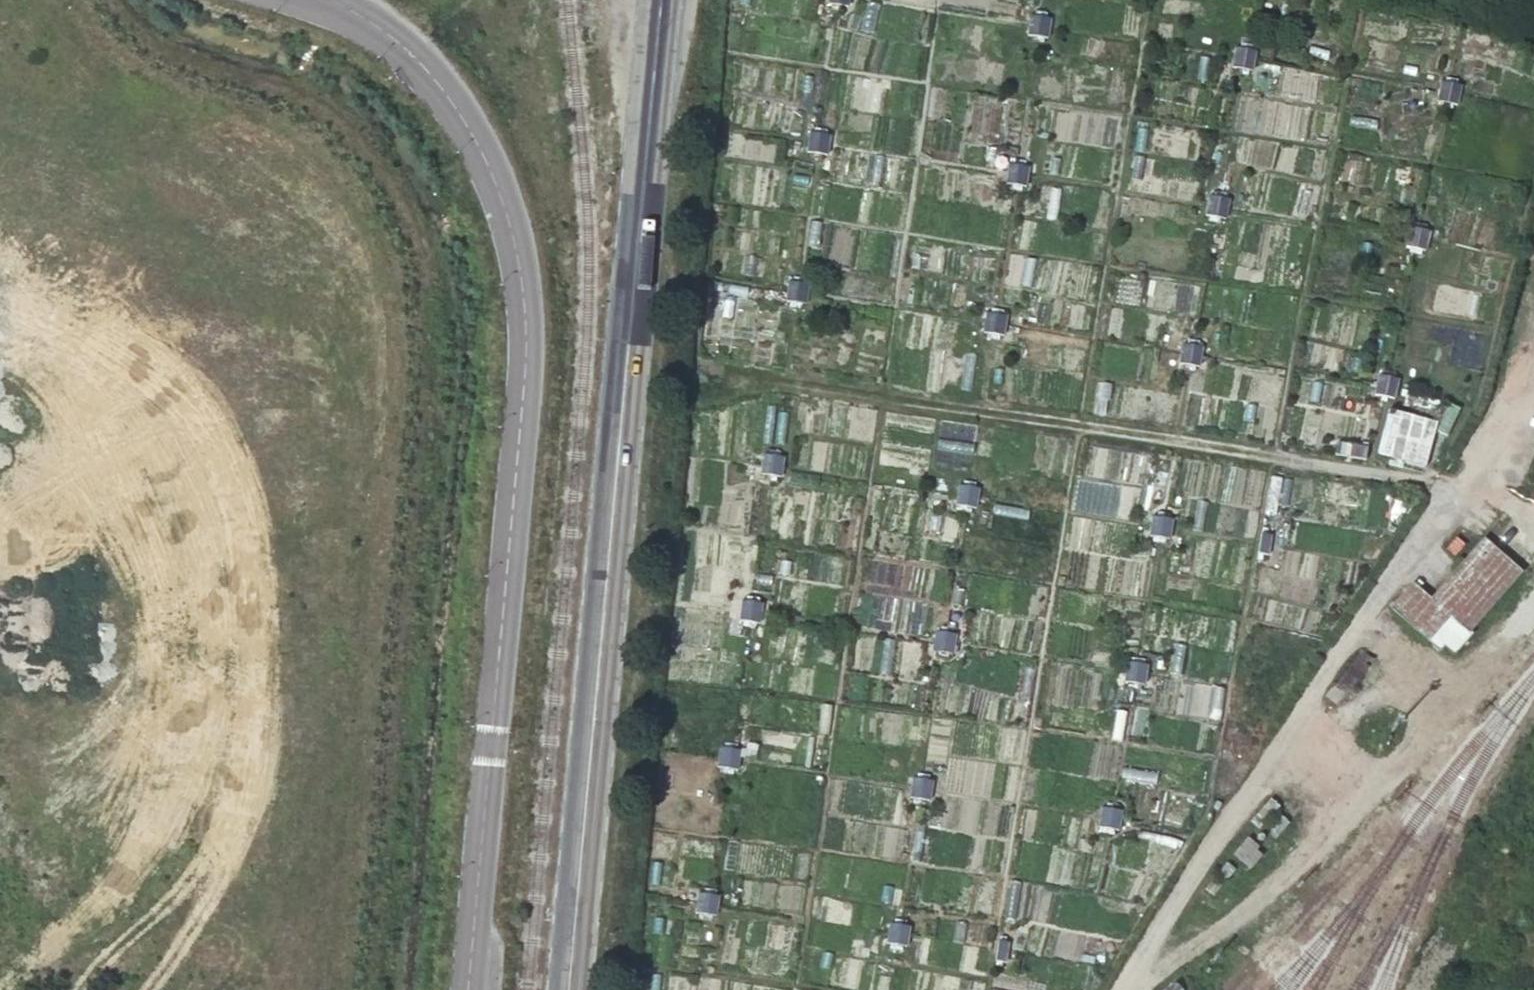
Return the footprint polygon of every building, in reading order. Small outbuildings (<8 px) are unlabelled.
[(1378,460),(1425,469),(1435,420),(1388,411),(1378,460)] [(1408,587),(1390,611),(1428,641),(1433,635),(1457,654),(1474,633),(1470,629),(1519,568),(1480,537),(1428,602),(1408,587)]
